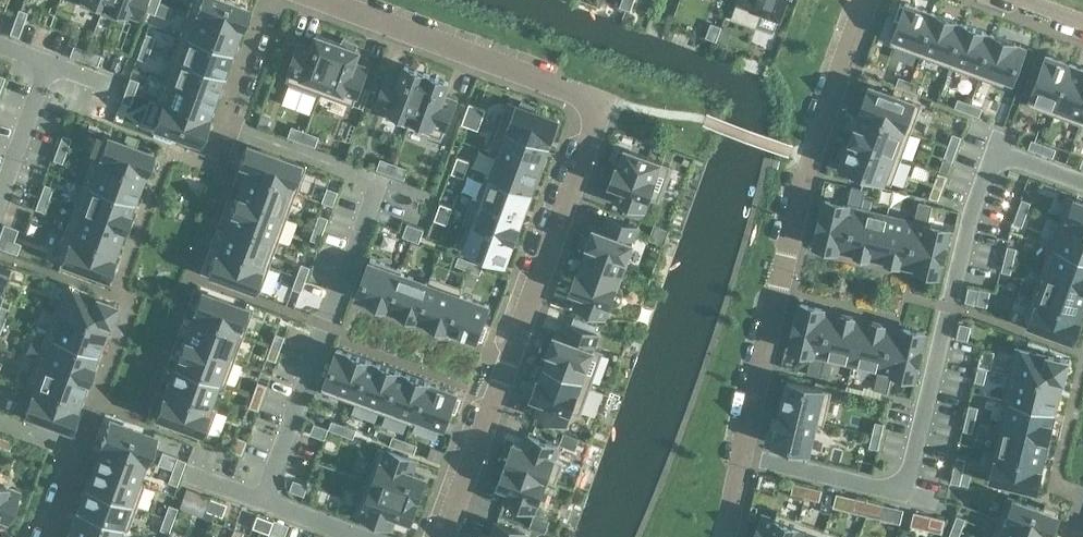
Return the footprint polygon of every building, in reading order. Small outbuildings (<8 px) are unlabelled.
[(79,4),(101,12),(105,0),(80,0),(79,4)] [(101,12),(123,20),(125,12),(137,17),(143,0),(105,0),(101,12)] [(154,13),(158,1),(155,0),(149,0),(145,11),(154,13)] [(187,12),(238,30),(239,26),(240,26),(247,8),(226,0),(192,0),(187,12)] [(620,5),(631,9),(634,0),(622,0),(620,5)] [(732,17),(757,26),(763,10),(780,16),(786,0),(738,0),(732,17)] [(900,19),(891,44),(921,55),(937,13),(906,2),(905,4),(900,3),(895,17),(900,19)] [(27,11),(19,8),(14,21),(22,24),(27,11)] [(188,13),(180,34),(230,52),(238,30),(187,12),(187,13),(188,13)] [(937,13),(921,55),(951,66),(966,24),(937,13)] [(14,21),(10,33),(18,36),(23,24),(14,21)] [(712,22),(706,36),(716,40),(722,26),(712,22)] [(966,24),(951,66),(980,77),(996,35),(966,24)] [(146,33),(142,45),(150,48),(154,36),(146,33)] [(300,43),(287,80),(320,92),(339,41),(317,33),(311,47),(300,43)] [(180,34),(172,56),(222,75),(230,52),(180,34)] [(996,35),(980,77),(1011,88),(1026,46),(996,35)] [(339,41),(320,92),(353,104),(367,68),(355,63),(361,49),(356,48),(358,43),(344,37),(342,42),(339,41)] [(74,45),(70,55),(83,60),(87,50),(74,45)] [(137,58),(145,61),(150,48),(142,45),(137,58)] [(87,50),(83,60),(97,65),(101,55),(87,50)] [(1047,54),(1028,104),(1055,114),(1074,64),(1047,54)] [(172,56),(164,78),(214,97),(222,75),(172,56)] [(1055,114),(1081,124),(1082,118),(1082,67),(1074,64),(1055,114)] [(388,76),(377,105),(389,109),(386,117),(409,125),(427,74),(405,66),(400,80),(388,76)] [(427,74),(409,125),(442,137),(455,100),(444,96),(449,82),(427,74)] [(896,85),(909,89),(912,81),(899,76),(896,85)] [(130,77),(125,89),(134,92),(138,80),(130,77)] [(156,100),(155,102),(162,104),(162,103),(206,119),(206,118),(214,97),(164,78),(156,100)] [(921,94),(924,85),(912,81),(909,89),(921,94)] [(870,86),(861,113),(911,131),(921,105),(870,86)] [(121,102),(129,105),(134,92),(125,89),(121,102)] [(958,99),(955,107),(967,112),(970,103),(958,99)] [(508,100),(499,125),(550,143),(559,119),(534,110),(536,106),(522,101),(520,105),(508,100)] [(162,104),(154,126),(197,142),(206,119),(162,103),(162,104)] [(470,103),(466,113),(482,119),(486,109),(470,103)] [(970,103),(967,112),(980,116),(982,107),(970,103)] [(466,113),(462,123),(478,130),(482,119),(466,113)] [(861,113),(851,138),(901,157),(911,131),(861,113)] [(491,149),(490,152),(499,155),(500,152),(541,167),(550,143),(499,125),(491,149)] [(292,126),(289,136),(302,141),(306,131),(292,126)] [(306,131),(302,141),(315,146),(319,136),(306,131)] [(953,133),(948,145),(957,148),(961,136),(953,133)] [(70,137),(62,134),(58,147),(66,150),(70,137)] [(94,159),(94,160),(141,177),(142,172),(143,170),(144,170),(151,152),(103,135),(94,159)] [(851,138),(841,165),(892,184),(901,157),(851,138)] [(1029,147),(1041,152),(1044,144),(1032,139),(1029,147)] [(1056,148),(1044,144),(1041,152),(1053,156),(1056,148)] [(246,145),(240,163),(247,166),(245,173),(295,192),(304,166),(246,145)] [(948,145),(944,157),(952,160),(957,148),(948,145)] [(53,159),(61,162),(66,150),(58,147),(53,159)] [(616,166),(610,183),(619,187),(615,200),(644,211),(649,197),(659,201),(672,165),(625,149),(619,167),(616,166)] [(499,155),(492,177),(532,191),(541,167),(500,152),(499,155)] [(467,169),(470,161),(458,156),(455,164),(467,169)] [(91,159),(82,183),(132,202),(141,177),(94,160),(94,159),(91,158),(91,159)] [(381,158),(377,168),(391,173),(394,163),(381,158)] [(394,163),(391,173),(404,178),(408,168),(394,163)] [(452,173),(464,177),(467,169),(455,164),(452,173)] [(938,172),(934,185),(943,188),(947,175),(938,172)] [(236,197),(235,198),(286,216),(294,193),(295,193),(295,192),(245,173),(236,197)] [(478,198),(478,199),(523,215),(532,191),(492,177),(487,175),(478,198)] [(82,183),(73,208),(123,226),(128,214),(127,213),(132,202),(82,183)] [(44,184),(40,196),(48,199),(52,187),(44,184)] [(852,186),(850,196),(863,199),(866,189),(852,186)] [(326,187),(321,201),(331,205),(336,191),(326,187)] [(43,211),(48,199),(40,196),(35,208),(43,211)] [(464,221),(464,222),(469,223),(514,239),(515,239),(523,215),(478,199),(478,198),(473,196),(473,197),(464,221)] [(825,200),(815,245),(848,253),(858,208),(861,209),(863,199),(850,196),(847,205),(825,200)] [(1059,221),(1082,230),(1082,201),(1068,196),(1059,221)] [(231,211),(227,222),(277,241),(286,216),(235,198),(231,211)] [(1026,214),(1031,202),(1023,199),(1018,211),(1026,214)] [(919,202),(917,212),(930,215),(932,205),(925,204),(919,202)] [(450,216),(453,207),(441,203),(438,211),(450,216)] [(64,231),(63,232),(114,251),(122,227),(123,228),(123,226),(73,208),(64,232),(64,231)] [(858,208),(848,253),(877,260),(887,215),(861,209),(858,208)] [(435,219),(447,224),(450,216),(438,211),(435,219)] [(1022,226),(1026,214),(1018,211),(1013,223),(1022,226)] [(916,222),(906,267),(939,275),(950,230),(928,225),(930,215),(917,212),(914,222),(916,222)] [(319,214),(314,226),(322,229),(327,217),(319,214)] [(887,215),(877,260),(906,267),(916,222),(914,222),(887,215)] [(590,244),(585,259),(622,272),(638,227),(609,216),(604,230),(594,226),(588,244),(590,244)] [(1059,221),(1050,246),(1082,258),(1082,230),(1059,221)] [(227,222),(218,247),(268,265),(268,264),(277,241),(227,222)] [(402,235),(410,238),(414,226),(406,223),(402,235)] [(469,223),(460,247),(505,263),(514,239),(469,223)] [(310,239),(318,242),(322,229),(314,226),(310,239)] [(422,229),(414,226),(410,238),(418,241),(422,229)] [(63,232),(54,258),(105,277),(112,258),(111,258),(114,251),(63,232)] [(6,238),(3,248),(17,253),(20,243),(6,238)] [(1013,260),(1016,248),(1008,246),(1005,258),(1013,260)] [(1050,246),(1041,270),(1082,286),(1082,258),(1050,246)] [(215,254),(208,272),(259,291),(268,265),(218,247),(215,254)] [(459,256),(456,264),(468,269),(471,260),(459,256)] [(371,257),(357,295),(387,306),(399,272),(401,273),(402,269),(371,257)] [(1010,273),(1013,260),(1005,258),(1002,271),(1010,273)] [(579,273),(576,282),(573,290),(580,293),(576,307),(591,312),(605,317),(610,304),(612,305),(615,296),(618,287),(616,287),(621,272),(585,259),(580,273),(579,273)] [(471,260),(468,269),(480,273),(483,265),(471,260)] [(309,266),(301,263),(296,276),(304,279),(309,266)] [(7,278),(11,268),(0,264),(0,276),(7,278)] [(1082,312),(1082,286),(1041,270),(1032,295),(1082,314),(1082,312)] [(399,272),(387,306),(417,317),(429,283),(428,283),(401,273),(399,272)] [(300,291),(304,279),(296,276),(292,288),(300,291)] [(429,283),(417,317),(420,318),(447,328),(459,295),(460,295),(462,287),(431,276),(428,283),(429,283)] [(63,285),(54,311),(104,329),(107,321),(114,303),(63,285)] [(969,287),(966,301),(976,303),(979,289),(969,287)] [(195,309),(192,316),(243,335),(252,309),(201,291),(194,309),(195,309)] [(459,295),(447,328),(477,339),(478,337),(483,338),(488,324),(483,322),(489,306),(460,295),(459,295)] [(1082,314),(1032,295),(1022,321),(1073,339),(1082,314)] [(801,303),(790,348),(812,354),(810,363),(823,366),(826,356),(823,356),(834,311),(801,303)] [(54,311),(45,335),(95,353),(104,329),(54,311)] [(834,311),(823,356),(826,356),(852,363),(863,318),(834,311)] [(183,340),(183,341),(233,359),(242,336),(243,335),(192,316),(184,340),(183,340)] [(863,318),(852,363),(879,369),(881,370),(892,325),(863,318)] [(551,351),(546,366),(592,383),(604,351),(594,347),(599,334),(569,323),(565,336),(555,333),(549,350),(551,351)] [(961,323),(957,337),(968,340),(971,326),(961,323)] [(879,369),(877,379),(890,382),(892,373),(914,378),(925,333),(892,325),(881,370),(879,369)] [(275,333),(270,345),(279,348),(283,336),(275,333)] [(45,335),(36,360),(86,378),(91,365),(95,353),(45,335)] [(179,354),(174,366),(217,381),(216,382),(224,385),(224,384),(233,359),(183,341),(178,354),(179,354)] [(270,345),(266,357),(274,360),(279,348),(270,345)] [(1015,347),(1009,374),(1061,386),(1067,359),(1015,347)] [(337,348),(322,390),(352,401),(367,359),(338,348),(337,348)] [(367,359),(352,401),(382,412),(397,370),(367,359)] [(27,384),(27,385),(34,388),(35,387),(77,403),(86,379),(86,378),(36,360),(27,384)] [(810,363),(808,373),(821,376),(823,366),(810,363)] [(174,366),(165,390),(208,406),(208,405),(216,382),(217,381),(174,366)] [(538,379),(532,397),(541,400),(536,414),(555,420),(566,424),(571,411),(580,414),(592,383),(546,366),(541,380),(538,379)] [(984,383),(987,370),(978,367),(975,381),(984,383)] [(397,370),(382,412),(383,412),(413,423),(414,419),(428,381),(397,370)] [(1055,411),(1061,386),(1009,374),(1002,400),(1006,401),(1006,400),(1055,411)] [(877,379),(874,389),(882,391),(888,392),(890,382),(877,379)] [(788,380),(780,412),(816,421),(816,422),(823,423),(831,391),(788,380)] [(428,381),(414,419),(444,430),(451,409),(456,411),(461,396),(456,394),(457,392),(428,381)] [(265,385),(257,382),(253,394),(261,397),(265,385)] [(31,394),(25,412),(68,428),(75,410),(74,410),(77,403),(35,387),(34,388),(32,394),(31,394)] [(162,397),(156,416),(206,434),(216,409),(216,408),(208,405),(208,406),(165,390),(164,395),(163,397),(162,397)] [(248,407),(256,410),(261,397),(253,394),(248,407)] [(1049,437),(1055,411),(1006,400),(1006,401),(1000,425),(1049,437)] [(975,419),(978,407),(969,405),(966,417),(975,419)] [(780,412),(773,444),(808,452),(816,422),(816,421),(780,412)] [(972,432),(975,419),(966,417),(963,430),(972,432)] [(110,420),(102,443),(145,459),(154,436),(110,420)] [(332,420),(329,428),(341,433),(344,424),(332,420)] [(876,421),(873,434),(881,436),(884,423),(876,421)] [(315,423),(311,433),(325,438),(329,428),(315,423)] [(356,429),(344,424),(341,433),(353,437),(356,429)] [(1043,462),(1049,437),(1000,425),(994,451),(1043,462)] [(563,433),(560,442),(576,448),(580,439),(563,433)] [(873,434),(869,446),(878,449),(881,436),(873,434)] [(390,444),(402,448),(405,440),(393,435),(390,444)] [(514,443),(506,464),(547,479),(546,480),(556,484),(564,462),(554,458),(559,446),(528,435),(524,447),(514,443)] [(0,436),(0,445),(9,449),(12,440),(0,436)] [(235,436),(230,450),(241,454),(245,440),(235,436)] [(418,444),(405,440),(402,448),(415,453),(418,444)] [(102,445),(94,466),(136,481),(136,480),(144,460),(145,459),(102,443),(101,445),(102,445)] [(379,446),(367,480),(418,499),(426,477),(412,472),(416,460),(399,454),(379,446)] [(1036,489),(1043,462),(994,451),(988,477),(1036,489)] [(963,471),(966,459),(957,456),(954,469),(963,471)] [(177,457),(172,469),(181,472),(185,460),(177,457)] [(506,464),(498,485),(509,489),(504,501),(535,512),(546,480),(547,479),(506,464)] [(94,466),(86,488),(135,506),(144,484),(144,483),(136,480),(136,481),(94,466)] [(172,469),(168,481),(176,484),(181,472),(172,469)] [(959,484),(963,471),(954,469),(951,482),(959,484)] [(294,479),(290,489),(304,495),(308,484),(294,479)] [(367,480),(354,513),(391,527),(395,515),(410,521),(418,499),(367,480)] [(794,483),(791,493),(805,497),(808,486),(794,483)] [(6,521),(17,492),(0,486),(0,519),(6,521)] [(808,486),(805,497),(819,500),(822,489),(808,486)] [(86,488),(78,510),(120,525),(120,526),(127,529),(127,528),(135,506),(86,488)] [(1008,496),(1000,519),(1047,536),(1050,536),(1058,515),(1057,514),(1058,509),(1045,504),(1043,509),(1008,496)] [(209,498),(205,510),(213,513),(217,501),(209,498)] [(856,498),(854,508),(867,512),(870,501),(856,498)] [(217,501),(213,513),(221,516),(226,504),(217,501)] [(870,501),(867,512),(881,515),(884,504),(870,501)] [(169,504),(164,517),(173,520),(177,507),(169,504)] [(70,532),(84,536),(116,536),(120,526),(120,525),(78,510),(70,532)] [(755,536),(794,536),(801,520),(778,511),(775,519),(763,514),(755,536)] [(256,515),(252,527),(260,530),(264,518),(256,515)] [(533,515),(530,525),(546,531),(550,522),(533,515)] [(930,515),(928,526),(942,529),(945,519),(930,515)] [(961,530),(965,518),(957,515),(953,527),(961,530)] [(160,529),(168,532),(173,520),(164,517),(160,529)] [(264,518),(260,530),(268,533),(272,521),(264,518)] [(1000,519),(993,536),(1047,536),(1000,519)] [(794,536),(821,536),(824,529),(801,520),(794,536)] [(526,533),(497,522),(492,536),(482,532),(480,536),(524,536),(526,533)] [(961,530),(953,527),(949,536),(958,536),(961,530)] [(821,536),(846,536),(824,529),(821,536)]
